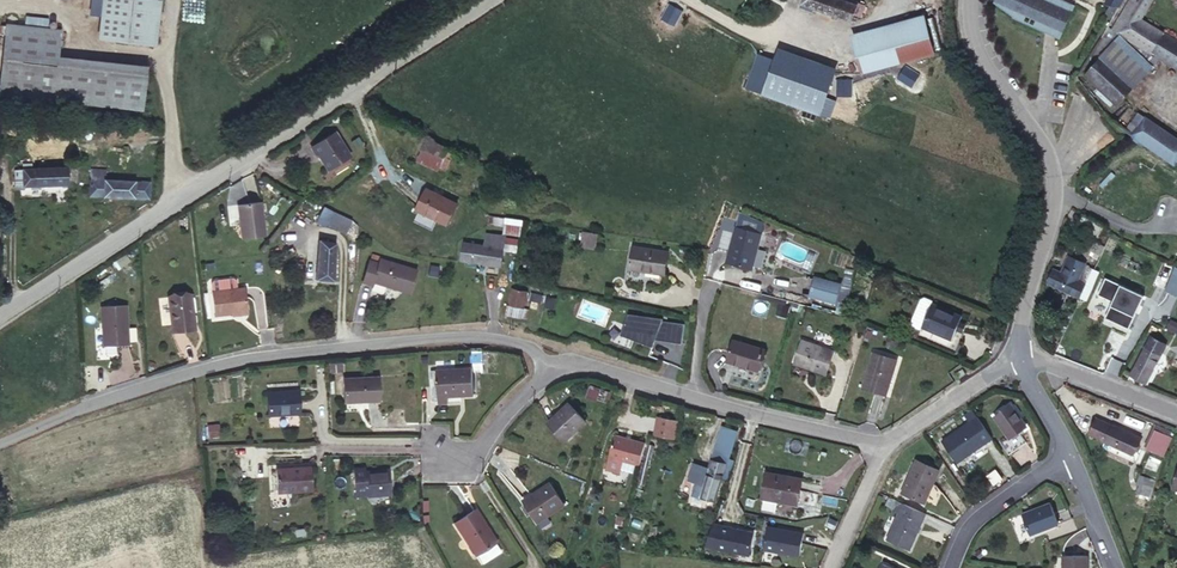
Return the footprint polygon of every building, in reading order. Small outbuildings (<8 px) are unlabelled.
[(160,2),(154,1),(154,0),(103,0),(98,38),(155,45),(160,2)] [(843,1),(840,0),(804,0),(803,4),(837,16),(843,1)] [(943,9),(947,10),(949,0),(931,0),(929,6),(943,9)] [(1073,2),(1063,0),(997,0),(1017,9),(1016,14),(1024,17),(1026,13),(1037,18),(1034,24),(1045,29),(1046,28),(1058,34),(1073,2)] [(1124,0),(1110,0),(1107,7),(1111,8),(1118,11),(1124,0)] [(1163,33),(1140,18),(1151,0),(1131,0),(1120,16),(1124,19),(1116,31),(1150,52),(1163,33)] [(843,1),(837,16),(852,21),(857,6),(843,1)] [(1113,19),(1118,11),(1111,8),(1108,16),(1113,19)] [(5,21),(0,68),(0,91),(140,107),(144,72),(55,62),(59,28),(5,21)] [(935,54),(926,22),(855,42),(864,74),(935,54)] [(1163,33),(1150,52),(1175,69),(1176,66),(1176,43),(1163,33)] [(1155,69),(1122,39),(1086,78),(1118,110),(1136,90),(1155,69)] [(763,94),(820,115),(833,80),(775,60),(763,94)] [(1133,136),(1176,166),(1176,165),(1176,142),(1145,120),(1138,115),(1129,128),(1135,133),(1133,136)] [(349,152),(332,130),(310,146),(316,155),(317,154),(328,168),(349,152)] [(453,155),(426,142),(419,156),(447,169),(453,155)] [(19,187),(28,187),(67,185),(66,167),(27,169),(26,166),(18,167),(19,187)] [(145,198),(147,183),(130,182),(130,170),(92,168),(91,195),(145,198)] [(441,190),(454,196),(458,187),(445,181),(441,190)] [(456,204),(426,189),(417,208),(446,223),(456,204)] [(267,234),(262,201),(240,205),(244,237),(267,234)] [(346,236),(353,222),(335,214),(329,229),(346,236)] [(522,234),(525,219),(506,217),(503,231),(522,234)] [(752,268),(762,237),(740,229),(729,260),(752,268)] [(596,250),(598,234),(582,233),(581,249),(596,250)] [(332,280),(336,239),(318,237),(315,277),(332,280)] [(462,245),(459,258),(502,267),(504,251),(490,248),(462,245)] [(666,251),(632,247),(629,268),(662,272),(666,251)] [(405,293),(415,267),(383,254),(380,260),(369,257),(360,279),(370,284),(372,281),(405,293)] [(1176,268),(1167,291),(1176,295),(1176,268)] [(1057,288),(1083,299),(1089,286),(1063,275),(1057,288)] [(841,286),(815,280),(811,297),(837,304),(841,286)] [(211,288),(212,296),(215,320),(247,316),(244,292),(236,293),(235,285),(233,283),(213,285),(211,288)] [(1089,286),(1083,299),(1135,320),(1140,306),(1126,300),(1128,295),(1107,285),(1104,292),(1089,286)] [(527,294),(514,289),(508,307),(522,312),(527,294)] [(193,328),(187,294),(166,298),(173,332),(193,328)] [(545,311),(556,312),(556,299),(545,298),(545,311)] [(968,314),(937,302),(928,324),(958,336),(959,333),(968,314)] [(125,345),(127,304),(106,303),(103,343),(125,345)] [(663,315),(628,311),(620,330),(653,343),(655,336),(683,340),(685,320),(662,318),(663,315)] [(1172,320),(1168,328),(1175,332),(1176,329),(1176,322),(1172,320)] [(928,324),(924,335),(965,351),(970,338),(959,333),(958,336),(928,324)] [(768,345),(737,337),(730,358),(761,365),(768,345)] [(834,351),(803,340),(795,365),(826,376),(834,351)] [(1159,353),(1147,349),(1136,375),(1148,380),(1159,353)] [(898,361),(873,354),(863,387),(888,395),(898,361)] [(472,392),(473,366),(438,366),(438,400),(449,401),(449,392),(472,392)] [(380,397),(380,374),(345,373),(346,398),(377,399),(380,397)] [(299,412),(297,386),(266,388),(267,412),(299,412)] [(304,389),(304,405),(318,405),(318,390),(304,389)] [(585,418),(568,401),(548,421),(566,438),(585,418)] [(1026,421),(1013,402),(1000,411),(1012,430),(1001,438),(1010,449),(1027,435),(1020,426),(1026,421)] [(650,422),(654,410),(640,405),(637,418),(650,422)] [(680,418),(660,412),(655,431),(675,436),(680,418)] [(989,437),(974,417),(943,439),(958,460),(989,437)] [(1144,440),(1115,428),(1100,422),(1093,438),(1108,445),(1137,457),(1144,440)] [(721,430),(717,442),(732,446),(736,432),(723,429),(721,430)] [(614,431),(609,453),(639,462),(644,440),(614,431)] [(1172,438),(1155,431),(1148,449),(1164,456),(1172,438)] [(717,442),(711,461),(726,464),(721,478),(726,480),(731,461),(727,460),(732,446),(717,442)] [(902,491),(924,500),(937,468),(914,459),(902,491)] [(696,483),(692,496),(713,502),(721,478),(726,464),(711,461),(708,469),(693,464),(687,481),(696,483)] [(388,493),(389,466),(368,466),(366,492),(388,493)] [(309,490),(309,467),(277,467),(276,489),(309,490)] [(775,513),(778,502),(798,505),(803,480),(765,473),(761,499),(763,499),(761,510),(775,513)] [(1149,504),(1155,480),(1140,476),(1134,500),(1149,504)] [(563,502),(551,482),(527,498),(538,517),(563,502)] [(924,513),(901,502),(886,536),(909,546),(924,513)] [(497,535),(477,503),(456,516),(475,548),(497,535)] [(1066,529),(1056,509),(1029,523),(1040,543),(1066,529)] [(717,549),(749,555),(754,532),(721,525),(717,549)] [(767,526),(763,550),(799,557),(804,533),(767,526)] [(1095,556),(1069,554),(1068,567),(1094,567),(1095,556)]
